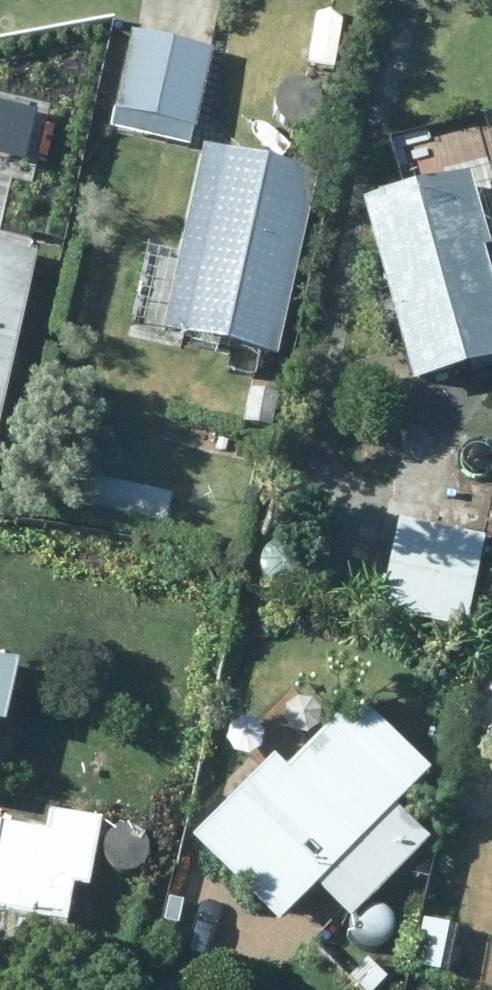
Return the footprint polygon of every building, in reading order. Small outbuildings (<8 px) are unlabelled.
[(194,125),(213,47),(132,28),(113,106),(194,125)] [(276,352),(319,169),(204,142),(161,326),(276,352)] [(412,375),(491,353),(491,270),(484,242),(489,241),(468,166),(361,197),(412,375)] [(0,243),(0,410),(35,251),(0,243)] [(247,383),(236,425),(268,433),(279,391),(247,383)] [(401,516),(381,606),(463,624),(483,534),(401,516)] [(4,719),(17,654),(0,652),(0,718),(4,719)] [(350,916),(429,836),(394,801),(429,765),(367,704),(353,720),(342,710),(285,768),(270,753),(192,832),(281,920),(316,882),(350,916)] [(61,950),(73,879),(91,882),(102,816),(47,807),(44,826),(0,819),(0,939),(61,950)] [(365,989),(372,989),(387,976),(366,955),(347,973),(365,989)]
